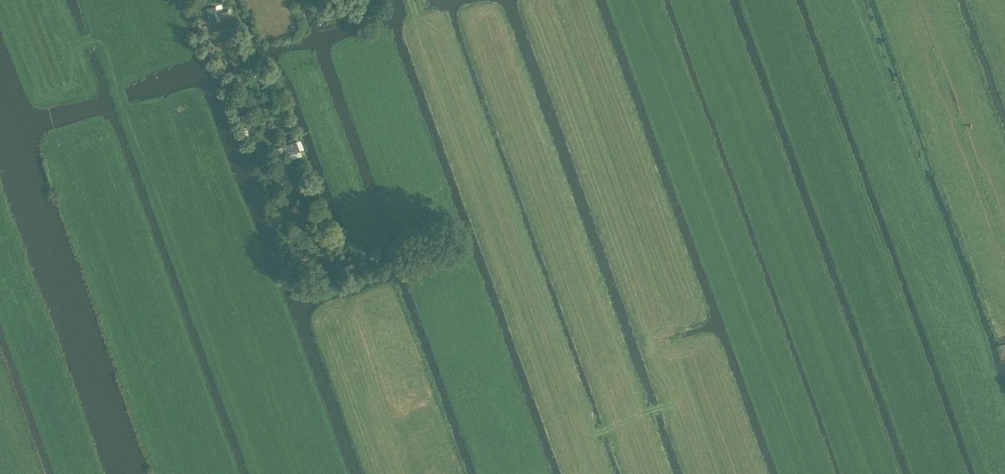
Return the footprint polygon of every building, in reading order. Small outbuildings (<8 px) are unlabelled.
[(206,8),(209,23),(222,20),(221,19),(230,17),(228,10),(217,12),(215,5),(206,8)] [(285,144),(277,147),(278,150),(280,156),(280,157),(288,154),(289,154),(296,152),(296,151),(302,149),(299,140),(297,141),(295,137),(294,138),(289,139),(290,143),(288,144),(285,144)]
